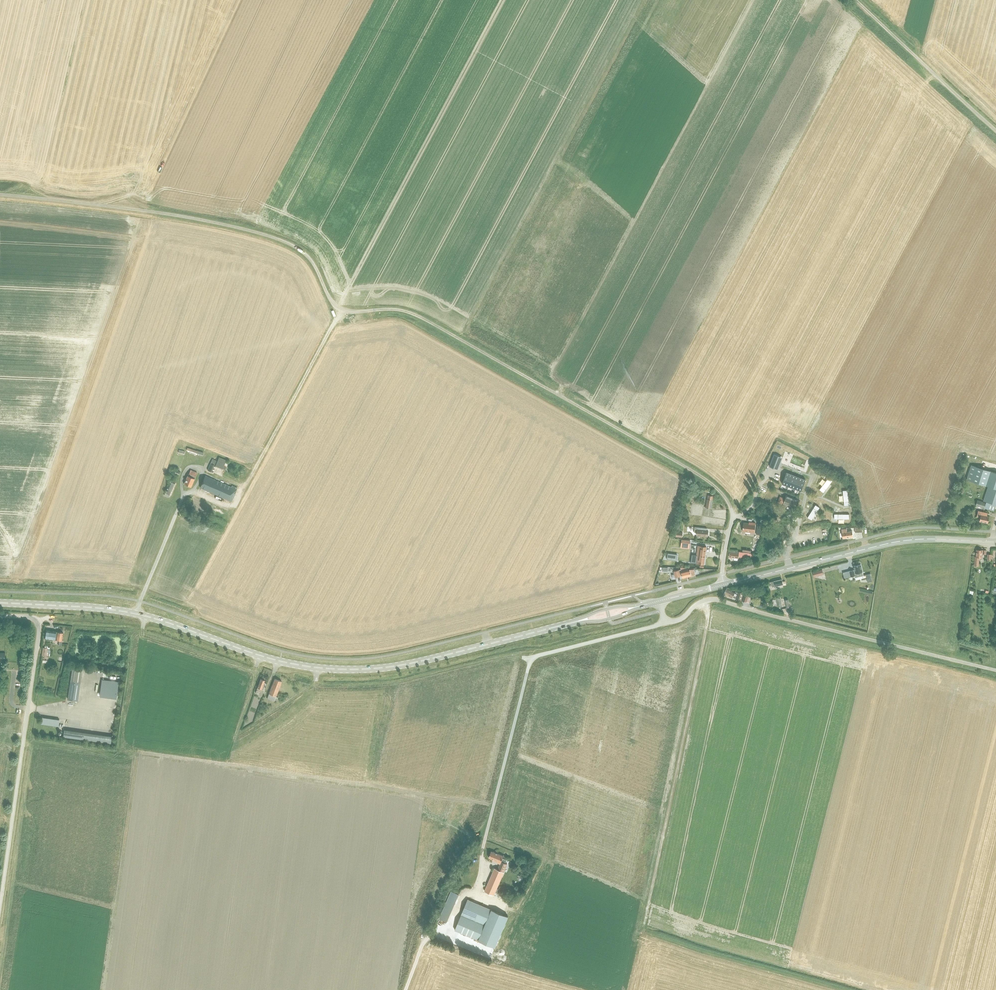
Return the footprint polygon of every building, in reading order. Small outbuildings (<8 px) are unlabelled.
[(219,457),(217,461),(212,459),(207,470),(212,472),(215,465),(222,469),(225,464),(226,461),(226,460),(219,457)] [(772,459),(769,466),(778,469),(780,463),(772,459)] [(986,486),(990,471),(971,465),(966,479),(986,486)] [(191,487),(195,476),(197,472),(190,470),(188,473),(184,484),(191,487)] [(790,486),(797,489),(801,490),(805,480),(786,472),(782,483),(790,486)] [(231,501),(236,490),(205,476),(200,487),(231,501)] [(828,477),(819,489),(823,492),(832,480),(828,477)] [(169,497),(174,483),(170,481),(164,495),(169,497)] [(988,486),(983,501),(986,502),(985,503),(977,500),(976,505),(994,511),(995,503),(995,489),(988,486)] [(704,507),(711,508),(713,496),(708,495),(706,506),(705,506),(704,507)] [(780,496),(778,502),(786,505),(794,509),(797,500),(793,498),(786,496),(785,498),(780,496)] [(815,505),(807,517),(811,520),(819,507),(815,505)] [(988,523),(989,516),(987,516),(987,513),(978,511),(977,516),(980,517),(979,521),(988,523)] [(755,532),(756,523),(751,522),(751,523),(743,522),(742,531),(755,532)] [(697,532),(697,535),(708,536),(708,531),(707,531),(707,528),(694,527),(694,532),(697,532)] [(843,538),(853,536),(852,531),(847,532),(846,529),(841,529),(843,538)] [(706,546),(698,545),(696,555),(692,554),(691,562),(704,564),(706,546)] [(978,565),(979,557),(982,557),(982,553),(986,553),(986,550),(976,549),(976,556),(975,556),(974,565),(978,565)] [(853,570),(849,570),(851,577),(855,576),(855,577),(858,576),(860,576),(863,575),(860,564),(854,565),(855,569),(853,570)] [(680,567),(681,569),(674,571),(675,577),(682,576),(683,578),(695,575),(694,569),(690,569),(688,570),(688,567),(680,567)] [(726,588),(724,593),(732,597),(736,599),(741,601),(743,593),(738,591),(735,590),(735,593),(726,588)] [(46,630),(45,638),(55,640),(56,640),(59,640),(58,645),(61,646),(62,641),(63,633),(57,632),(56,632),(46,630)] [(45,645),(45,648),(43,647),(42,655),(46,656),(46,655),(50,656),(50,651),(49,650),(50,647),(48,647),(48,646),(45,645)] [(78,700),(82,670),(72,668),(67,699),(78,700)] [(261,696),(266,683),(264,682),(265,680),(261,678),(255,692),(259,694),(259,695),(261,696)] [(274,701),(282,681),(274,678),(267,698),(274,701)] [(112,735),(64,728),(63,736),(111,743),(112,735)] [(492,860),(500,863),(498,869),(494,868),(484,890),(501,898),(503,894),(499,892),(500,890),(497,889),(504,872),(507,863),(505,863),(506,859),(503,858),(503,856),(491,851),(489,857),(493,859),(492,860)] [(495,946),(508,916),(467,899),(455,929),(495,946)]
